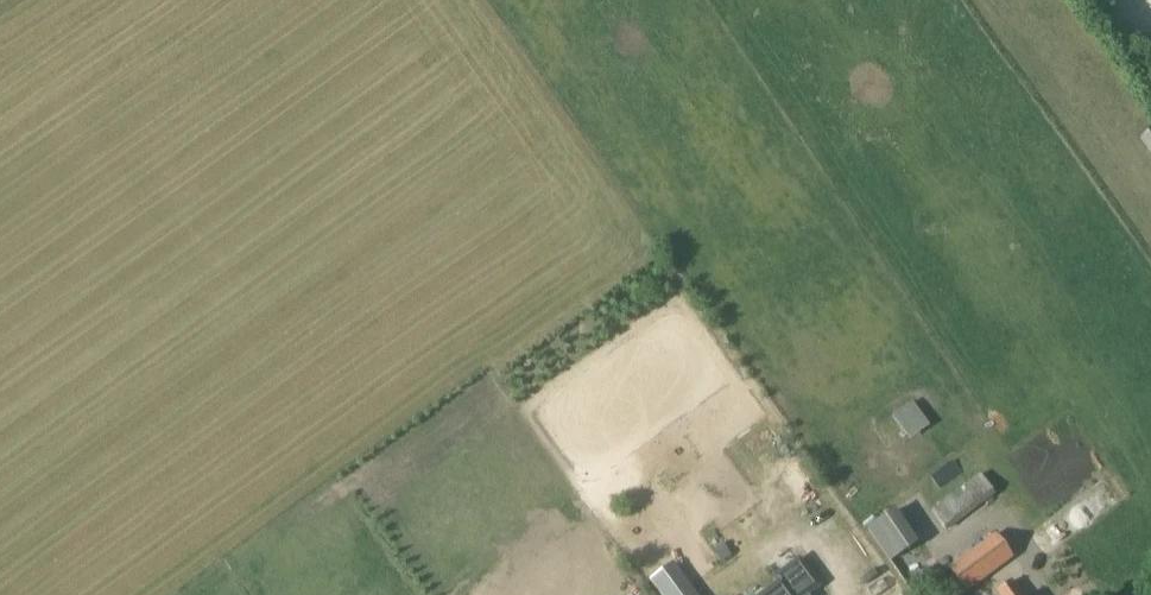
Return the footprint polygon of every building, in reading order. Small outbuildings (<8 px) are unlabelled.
[(1140,139),(1150,154),(1150,130),(1140,139)] [(912,401),(891,415),(906,436),(926,422),(913,402),(912,401)] [(947,530),(995,494),(979,473),(930,509),(947,530)] [(1096,506),(1076,513),(1082,531),(1102,524),(1096,506)] [(869,527),(891,562),(918,545),(896,510),(869,527)] [(965,592),(1013,556),(994,532),(947,567),(965,592)] [(822,589),(816,581),(829,571),(802,542),(779,560),(787,570),(755,594),(813,594),(822,589)] [(661,594),(675,594),(686,587),(669,564),(649,579),(661,594)] [(1010,580),(995,590),(999,594),(1023,594),(1010,580)]
